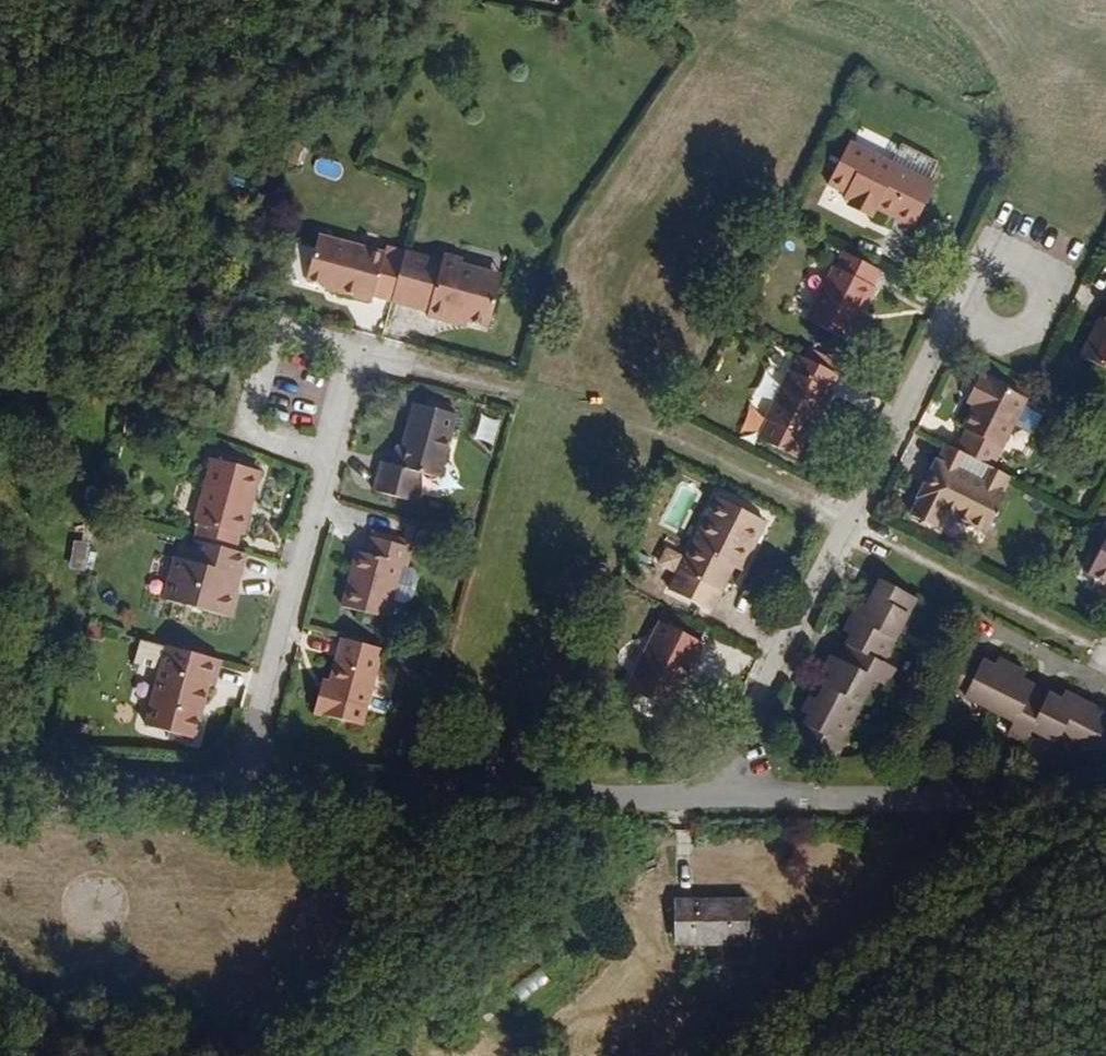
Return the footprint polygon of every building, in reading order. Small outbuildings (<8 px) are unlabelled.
[(920,198),(939,159),(854,116),(833,160),(850,167),(863,173),(863,178),(882,186),(883,182),(920,198)] [(882,186),(863,178),(863,173),(850,167),(848,173),(854,177),(853,180),(878,191),(882,186)] [(392,286),(405,245),(387,240),(388,237),(322,216),(307,261),(326,267),(342,271),(341,276),(372,286),(374,280),(392,286)] [(864,296),(881,264),(877,262),(886,244),(850,226),(843,243),(838,244),(815,296),(863,318),(871,300),(864,296)] [(406,243),(407,238),(389,233),(388,237),(387,240),(405,245),(406,243)] [(487,314),(500,269),(459,258),(461,251),(461,246),(444,241),(441,253),(406,243),(405,245),(392,286),(427,296),(425,302),(441,307),(445,303),(465,308),(487,314)] [(500,269),(502,262),(461,251),(459,258),(500,269)] [(341,276),(342,271),(326,267),(324,272),(341,276)] [(465,308),(445,303),(441,307),(463,314),(465,308)] [(1105,304),(1100,304),(1087,330),(1105,339),(1105,304)] [(814,415),(837,366),(835,365),(843,348),(808,331),(800,347),(796,347),(764,417),(802,435),(811,415),(814,415)] [(1004,443),(1023,399),(1044,409),(1055,384),(1037,374),(1037,371),(990,348),(979,368),(988,373),(985,379),(974,403),(978,404),(968,425),(1004,443)] [(985,379),(988,373),(979,368),(976,375),(985,379)] [(435,458),(455,396),(411,382),(391,447),(374,442),(365,468),(409,481),(418,454),(435,458)] [(475,438),(496,444),(502,420),(482,414),(475,438)] [(1016,466),(1022,453),(1004,443),(968,425),(956,420),(949,434),(945,435),(927,470),(930,472),(922,488),(951,503),(960,487),(1003,508),(1021,470),(1016,466)] [(228,516),(248,451),(201,437),(181,499),(185,501),(180,517),(218,530),(223,515),(228,516)] [(749,543),(773,495),(724,471),(677,565),(716,584),(740,540),(749,543)] [(410,553),(409,545),(399,542),(404,525),(364,513),(359,530),(353,529),(345,555),(339,554),(330,580),(378,595),(384,577),(396,579),(403,576),(406,569),(410,553)] [(215,572),(228,533),(218,530),(180,517),(172,536),(167,556),(153,551),(145,573),(213,595),(218,575),(215,572)] [(1092,548),(1105,555),(1105,521),(1092,548)] [(345,555),(353,529),(347,526),(339,554),(345,555)] [(71,539),(70,568),(90,569),(91,540),(71,539)] [(894,666),(903,648),(890,642),(922,577),(884,558),(872,585),(864,581),(852,608),(859,611),(846,638),(838,635),(832,650),(838,653),(826,678),(818,675),(810,691),(817,695),(805,721),(845,740),(854,724),(851,721),(881,661),(894,666)] [(684,666),(690,650),(696,650),(710,618),(668,597),(635,664),(679,686),(687,668),(684,666)] [(348,693),(370,621),(332,609),(319,651),(316,661),(308,658),(301,679),(348,693)] [(167,713),(184,661),(192,663),(200,639),(145,621),(138,642),(120,697),(167,713)] [(979,678),(998,641),(971,629),(954,665),(979,678)] [(1104,687),(1069,669),(1066,674),(1027,655),(1029,649),(1001,635),(998,641),(979,678),(1020,697),(1016,708),(1034,716),(1039,708),(1083,729),(1104,687)] [(316,661),(319,651),(310,648),(308,658),(316,661)] [(687,668),(696,650),(690,650),(684,666),(687,668)] [(1104,687),(1083,729),(1094,735),(1100,732),(1105,720),(1105,688),(1104,687)] [(759,906),(759,867),(686,865),(685,904),(759,906)] [(542,967),(512,985),(521,1000),(551,982),(542,967)]
